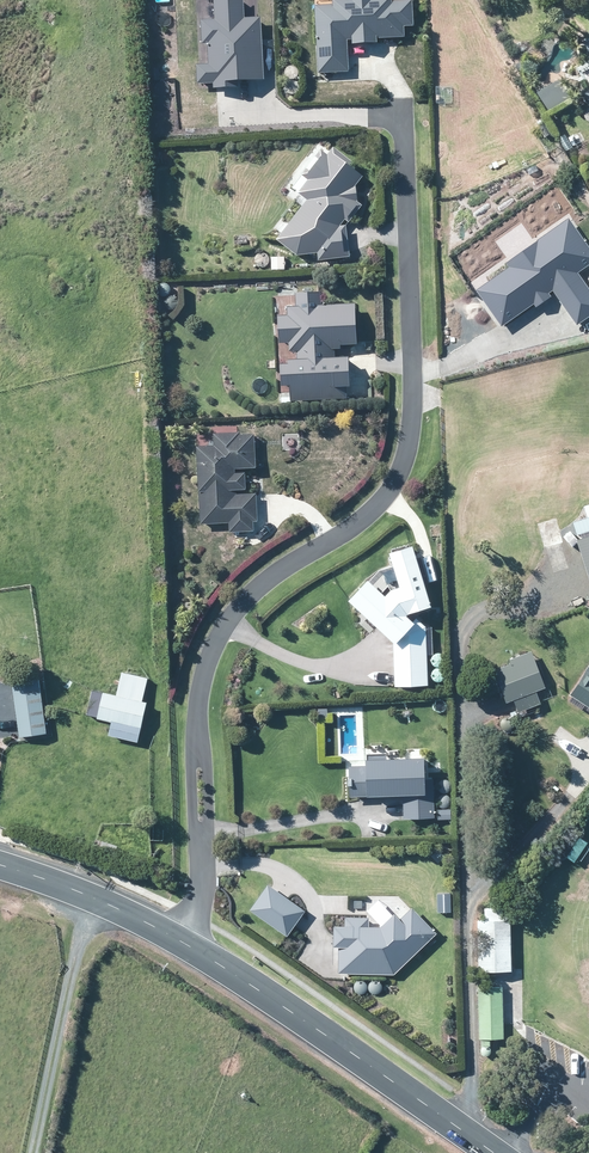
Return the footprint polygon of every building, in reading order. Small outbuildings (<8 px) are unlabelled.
[(194,67),(195,85),(211,84),(211,92),(237,91),(237,84),(264,83),(260,20),(243,21),(242,0),(211,2),(212,22),(199,23),(200,47),(205,47),(206,66),(194,67)] [(316,74),(346,73),(345,43),(348,43),(348,49),(374,48),(373,43),(402,42),(402,28),(410,28),(409,5),(388,6),(387,0),(371,1),(371,0),(347,0),(347,5),(330,6),(330,11),(314,11),(316,74)] [(302,203),(274,242),(298,259),(314,257),(315,265),(349,260),(345,227),(339,228),(344,222),(347,225),(359,209),(355,203),(353,189),(361,178),(348,168),(352,162),(330,147),(325,154),(317,148),(294,179),(301,184),(293,196),(302,203)] [(471,294),(498,330),(532,305),(535,309),(548,300),(545,296),(550,292),(574,324),(588,313),(588,295),(574,274),(588,264),(588,252),(565,219),(501,265),(504,270),(471,294)] [(277,370),(279,388),(287,388),(288,402),(342,398),(341,389),(345,389),(343,359),(334,360),(333,353),(341,353),(341,349),(356,348),(353,306),(320,308),(319,293),(293,295),(294,307),(283,308),(284,317),(274,318),(276,345),(287,344),(288,354),(295,353),(296,364),(284,365),(284,369),(277,370)] [(196,446),(199,523),(229,522),(229,532),(249,531),(248,521),(253,521),(252,498),(234,499),(233,492),(244,492),(243,475),(233,476),(233,473),(255,472),(254,434),(239,435),(239,431),(210,432),(211,446),(196,446)] [(574,542),(588,592),(588,537),(574,542)] [(361,581),(342,602),(390,646),(391,686),(423,685),(422,629),(412,619),(407,625),(399,617),(402,615),(425,608),(406,547),(381,554),(392,590),(385,592),(380,598),(361,581)] [(538,655),(499,669),(512,704),(551,690),(538,655)] [(567,696),(588,710),(588,672),(584,669),(567,696)] [(122,675),(121,695),(107,694),(105,723),(118,723),(117,726),(147,728),(151,677),(122,675)] [(43,678),(10,682),(16,741),(50,737),(43,678)] [(346,767),(347,797),(402,795),(402,817),(427,816),(426,782),(417,782),(416,761),(383,762),(383,754),(363,754),(363,759),(359,760),(359,766),(346,767)] [(265,884),(247,909),(285,936),(303,911),(265,884)] [(337,947),(337,973),(392,975),(434,934),(409,909),(396,922),(389,915),(377,928),(366,928),(366,917),(341,917),(341,926),(328,926),(328,947),(337,947)] [(502,963),(501,913),(467,913),(467,963),(502,963)] [(496,1029),(495,976),(472,976),(472,1029),(496,1029)]
